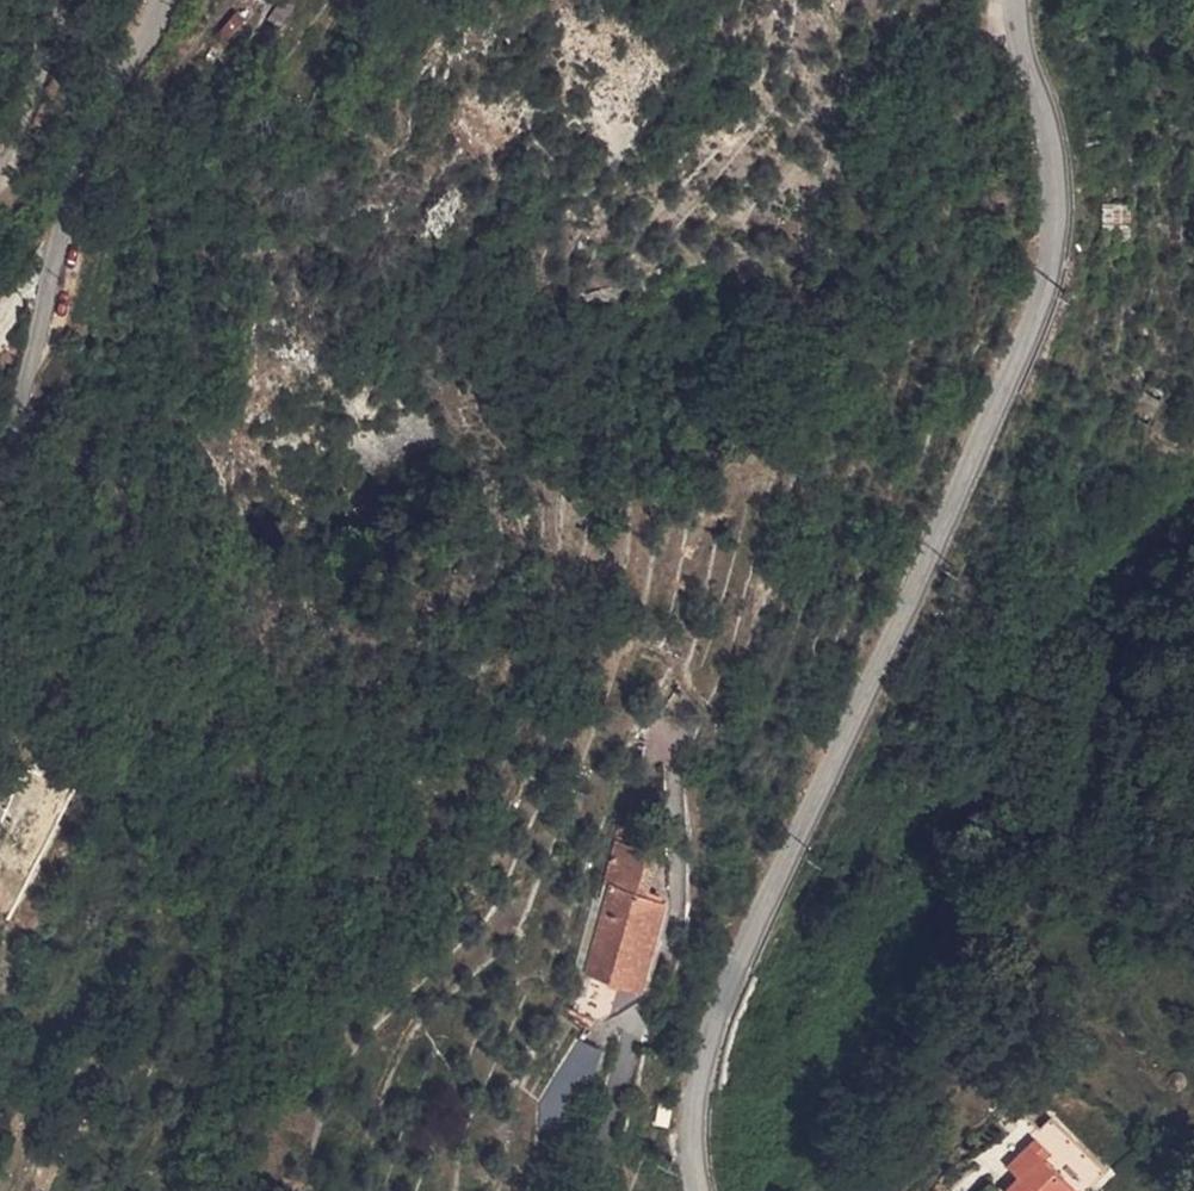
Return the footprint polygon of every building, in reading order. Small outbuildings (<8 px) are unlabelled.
[(229,43),(248,21),(236,10),(217,33),(229,43)] [(1098,241),(1113,246),(1119,229),(1105,223),(1098,241)] [(639,887),(646,861),(619,852),(611,879),(639,887)] [(639,887),(611,879),(588,964),(631,976),(640,979),(664,893),(639,887)] [(538,1124),(575,1120),(596,1041),(572,1029),(536,1094),(538,1124)] [(1042,1155),(1050,1147),(1039,1135),(1014,1159),(1024,1170),(1008,1185),(1014,1190),(1074,1190),(1042,1155)]
